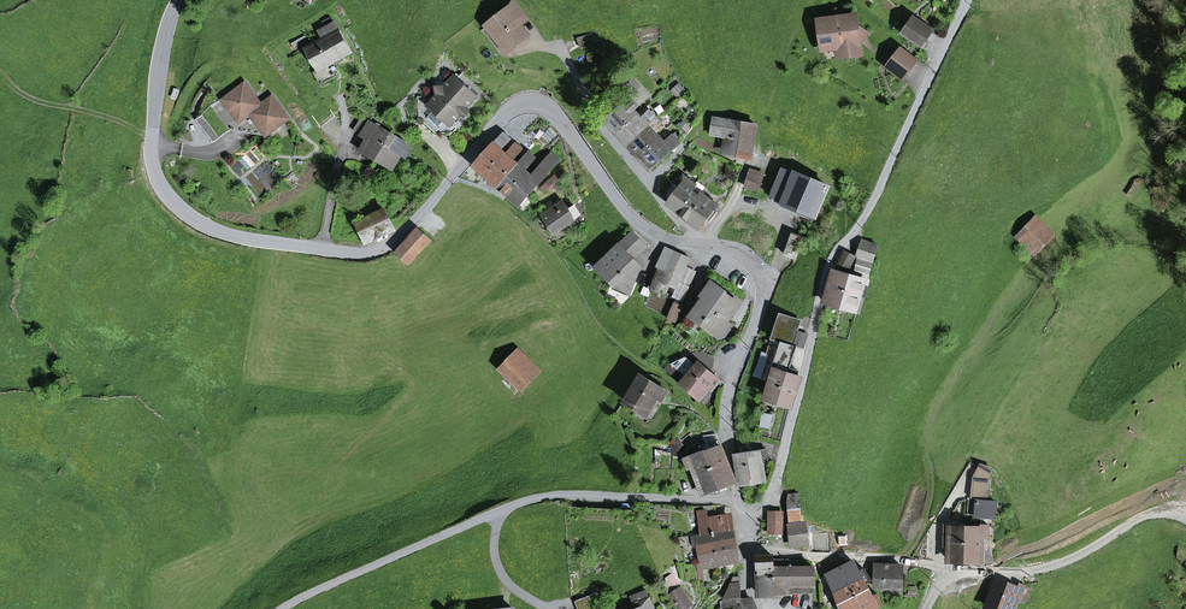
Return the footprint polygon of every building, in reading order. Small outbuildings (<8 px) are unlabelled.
[(518,23),(526,16),(514,0),(505,7),(508,11),(488,26),(507,51),(528,36),(518,23)] [(839,58),(861,55),(859,43),(859,38),(864,32),(857,26),(856,16),(845,17),(836,10),(829,19),(818,21),(821,43),(836,41),(837,49),(839,58)] [(914,19),(903,34),(921,47),(932,32),(914,19)] [(334,70),(330,64),(334,62),(352,52),(335,22),(319,31),(323,39),(306,49),(318,70),(315,72),(322,84),(337,76),(334,70)] [(504,53),(507,51),(488,26),(485,28),(504,53)] [(577,39),(581,49),(597,43),(593,33),(577,39)] [(296,50),(309,43),(305,36),(292,43),(296,50)] [(822,51),(837,49),(836,41),(821,43),(822,51)] [(901,49),(890,64),(904,74),(915,60),(901,49)] [(584,58),(587,66),(601,61),(597,52),(584,58)] [(902,78),(904,74),(890,64),(887,67),(902,78)] [(438,95),(418,96),(419,121),(444,120),(451,125),(454,122),(458,117),(460,115),(468,115),(467,107),(477,97),(454,76),(445,87),(437,87),(438,95)] [(635,89),(627,96),(623,87),(618,92),(626,102),(641,88),(633,78),(629,82),(635,89)] [(629,82),(623,87),(627,96),(635,89),(629,82)] [(245,83),(197,120),(214,142),(230,130),(221,119),(231,111),(240,123),(247,117),(253,118),(267,136),(289,119),(272,96),(262,105),(245,83)] [(686,92),(679,84),(672,91),(678,98),(686,92)] [(605,122),(617,134),(638,114),(634,110),(649,96),(641,88),(626,102),(605,122)] [(319,125),(334,114),(323,100),(308,111),(319,125)] [(638,114),(617,134),(628,146),(657,118),(649,110),(641,118),(638,114)] [(267,136),(253,118),(247,117),(240,123),(231,111),(221,119),(230,130),(267,136)] [(366,142),(362,149),(377,159),(391,133),(370,121),(370,120),(363,116),(354,131),(362,135),(362,136),(367,140),(366,142)] [(628,146),(639,158),(660,138),(656,134),(665,126),(657,118),(628,146)] [(727,138),(725,152),(750,157),(755,124),(714,118),(711,135),(727,138)] [(451,135),(456,129),(451,125),(444,120),(419,121),(419,123),(435,136),(451,135)] [(403,152),(408,155),(411,150),(405,141),(391,133),(377,159),(394,168),(403,152)] [(504,133),(474,166),(486,177),(506,154),(502,150),(511,139),(504,133)] [(672,134),(664,142),(660,138),(639,158),(651,170),(680,143),(672,134)] [(358,147),(362,149),(366,142),(362,139),(358,147)] [(506,154),(486,177),(498,187),(518,164),(514,160),(523,150),(516,143),(506,154)] [(518,164),(498,187),(508,196),(528,173),(526,171),(536,159),(529,152),(518,164)] [(551,153),(531,176),(528,173),(508,196),(520,206),(559,160),(551,153)] [(817,192),(825,195),(833,176),(799,162),(788,189),(814,200),(817,192)] [(746,185),(759,190),(761,184),(764,174),(751,170),(746,185)] [(764,174),(761,184),(767,186),(770,176),(764,174)] [(668,204),(681,214),(696,195),(691,191),(696,184),(684,175),(680,180),(679,179),(663,191),(668,204)] [(767,186),(773,188),(776,178),(770,176),(767,186)] [(553,185),(557,190),(561,187),(554,177),(541,187),(545,192),(553,185)] [(702,193),(705,188),(697,182),(696,184),(691,191),(696,195),(699,197),(702,193)] [(702,193),(699,197),(696,195),(681,214),(699,227),(708,216),(712,219),(717,213),(713,210),(717,205),(702,193)] [(542,215),(554,232),(580,215),(575,207),(569,210),(563,201),(542,215)] [(357,223),(365,240),(393,227),(384,210),(357,223)] [(1035,217),(1016,237),(1035,254),(1054,235),(1035,217)] [(418,230),(397,253),(409,264),(430,241),(418,230)] [(619,246),(632,259),(645,246),(632,233),(619,246)] [(793,234),(786,255),(796,259),(803,237),(793,234)] [(863,241),(857,257),(873,262),(878,246),(863,241)] [(629,293),(640,267),(632,259),(619,246),(597,267),(614,284),(618,281),(629,293)] [(665,271),(666,270),(681,277),(685,268),(689,258),(674,251),(673,253),(667,250),(659,268),(665,271)] [(847,270),(855,256),(845,251),(838,265),(847,270)] [(860,296),(865,298),(870,281),(869,276),(872,263),(859,259),(855,276),(854,281),(864,284),(860,296)] [(662,281),(677,287),(681,277),(666,270),(665,271),(659,268),(650,289),(657,292),(662,281)] [(672,297),(683,302),(695,272),(685,268),(681,277),(677,287),(672,297)] [(835,271),(826,302),(841,307),(849,280),(854,281),(855,276),(835,271)] [(841,307),(856,311),(860,296),(864,284),(854,281),(849,280),(841,307)] [(628,296),(629,293),(618,281),(614,284),(612,289),(628,296)] [(723,296),(725,293),(712,284),(704,295),(707,298),(696,314),(698,316),(699,316),(707,322),(705,326),(721,338),(726,335),(732,327),(726,322),(737,307),(732,303),(723,296)] [(732,303),(735,300),(725,293),(723,296),(732,303)] [(698,316),(696,314),(707,298),(704,295),(690,315),(696,319),(698,316)] [(674,303),(667,319),(674,322),(681,306),(674,303)] [(772,339),(777,340),(795,346),(796,343),(805,346),(808,334),(797,331),(800,321),(780,314),(772,339)] [(705,326),(707,322),(699,316),(696,320),(705,326)] [(798,347),(795,346),(777,340),(776,345),(771,343),(767,354),(763,353),(755,377),(768,381),(772,367),(790,373),(798,347)] [(540,370),(519,349),(499,368),(521,389),(540,370)] [(709,388),(713,392),(721,382),(698,362),(681,383),(700,399),(709,388)] [(681,375),(669,365),(665,370),(677,380),(681,375)] [(769,392),(767,397),(791,405),(800,376),(790,373),(772,367),(768,381),(764,391),(769,392)] [(625,401),(646,414),(657,397),(663,389),(642,375),(625,401)] [(657,397),(663,401),(668,392),(663,389),(657,397)] [(770,429),(773,415),(763,413),(760,427),(770,429)] [(718,487),(733,481),(719,441),(704,446),(706,451),(718,487)] [(741,454),(735,455),(740,483),(763,479),(759,460),(768,458),(766,450),(745,453),(745,449),(741,450),(741,454)] [(694,468),(702,492),(718,487),(706,451),(683,459),(687,470),(694,468)] [(971,498),(988,500),(992,469),(980,466),(973,478),(971,498)] [(787,494),(788,502),(800,501),(799,493),(787,494)] [(976,514),(975,517),(996,518),(997,502),(968,500),(967,514),(976,514)] [(788,502),(789,510),(801,509),(800,501),(788,502)] [(791,521),(802,520),(801,509),(789,510),(791,521)] [(699,521),(701,536),(730,532),(728,516),(707,519),(705,510),(697,512),(699,521)] [(769,533),(782,533),(782,523),(773,523),(773,512),(768,512),(769,533)] [(782,523),(782,512),(773,512),(773,523),(782,523)] [(790,526),(791,536),(801,535),(800,524),(800,521),(790,522),(790,526)] [(802,544),(813,543),(811,523),(800,524),(801,535),(802,544)] [(949,545),(948,560),(964,560),(966,526),(946,525),(945,545),(949,545)] [(981,525),(981,527),(966,526),(964,560),(981,561),(981,546),(986,546),(986,539),(988,539),(989,525),(981,525)] [(719,561),(735,559),(734,552),(732,540),(730,532),(701,536),(691,538),(693,547),(697,546),(699,564),(697,564),(698,570),(706,568),(720,566),(719,561)] [(791,536),(792,545),(802,544),(801,535),(791,536)] [(913,558),(928,560),(928,544),(921,544),(913,558)] [(1177,558),(1185,559),(1185,545),(1178,545),(1177,558)] [(758,580),(774,580),(773,560),(773,556),(758,557),(758,580)] [(788,568),(788,560),(773,560),(774,580),(758,580),(759,594),(814,593),(813,568),(788,568)] [(835,589),(861,577),(858,572),(853,562),(828,575),(835,589)] [(875,586),(901,587),(902,566),(876,564),(875,586)] [(835,589),(842,603),(868,590),(865,584),(870,582),(864,569),(858,572),(861,577),(835,589)] [(987,606),(993,608),(1016,608),(1025,587),(1020,584),(1018,589),(997,581),(987,606)] [(733,597),(741,596),(740,585),(731,585),(730,586),(723,600),(734,598),(733,597)] [(677,608),(686,608),(692,605),(680,588),(668,596),(677,608)] [(872,597),(868,590),(842,603),(845,608),(878,608),(883,606),(877,595),(872,597)] [(647,591),(630,597),(635,608),(639,608),(641,608),(653,608),(647,591)] [(595,595),(578,602),(581,608),(600,608),(595,595)] [(751,598),(739,600),(738,607),(738,608),(753,608),(751,598)] [(738,607),(739,600),(721,602),(722,608),(738,608),(738,607)]
